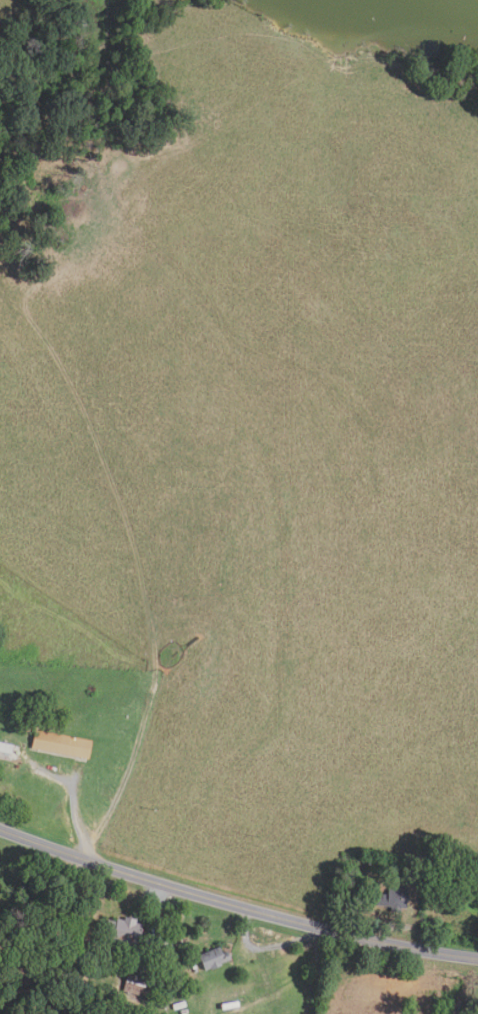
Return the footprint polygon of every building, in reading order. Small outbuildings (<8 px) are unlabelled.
[(88,759),(31,749),(34,730),(91,741),(88,759)] [(11,755),(0,752),(0,744),(13,747),(11,755)] [(401,914),(392,913),(393,906),(376,904),(377,894),(388,895),(389,885),(405,886),(405,893),(408,893),(407,908),(402,907),(401,914)] [(130,953),(115,950),(117,940),(102,937),(105,920),(114,922),(114,920),(122,921),(123,917),(134,919),(134,923),(140,925),(136,945),(132,944),(130,953)] [(204,971),(198,956),(220,948),(222,954),(227,952),(230,960),(220,964),(221,966),(211,970),(210,969),(204,971)] [(142,997),(124,992),(129,970),(148,975),(142,997)] [(160,986),(156,977),(172,971),(176,979),(160,986)] [(116,1005),(107,1002),(109,994),(115,996),(115,998),(118,999),(116,1005)]
